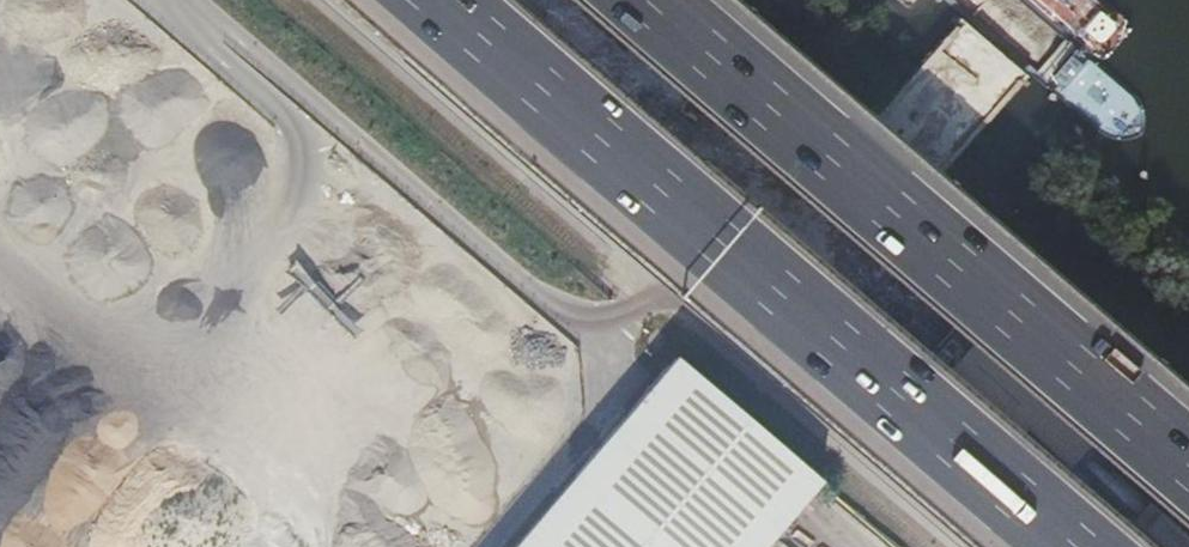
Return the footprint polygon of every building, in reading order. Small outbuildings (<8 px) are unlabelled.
[(506,546),(758,546),(815,481),(669,357),(506,546)]
